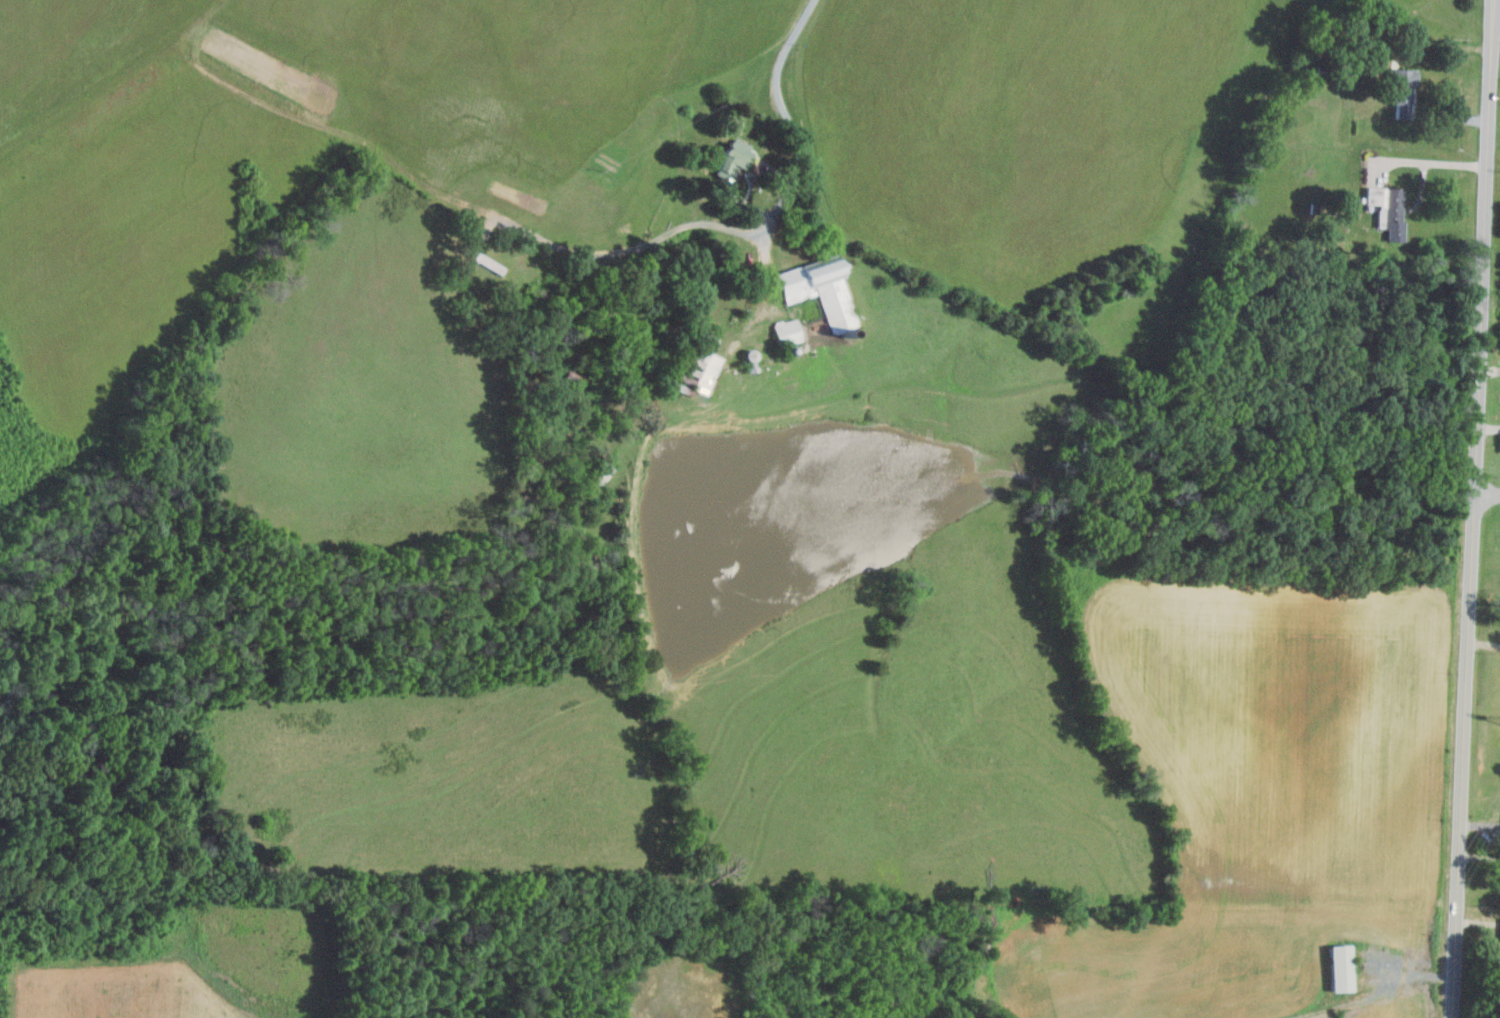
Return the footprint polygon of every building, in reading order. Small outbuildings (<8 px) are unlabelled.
[(1419,70),(1418,86),(1411,86),(1410,117),(1396,116),(1397,104),(1389,103),(1391,69),(1419,70)] [(723,145),(749,157),(744,168),(733,163),(725,178),(710,171),(723,145)] [(1404,191),(1403,242),(1388,242),(1388,232),(1376,232),(1376,207),(1365,207),(1365,190),(1404,191)] [(775,276),(782,297),(814,288),(827,335),(858,326),(838,258),(775,276)] [(777,344),(801,340),(797,318),(773,322),(777,344)] [(706,394),(721,356),(710,351),(717,335),(705,330),(697,351),(705,355),(692,388),(706,394)] [(1346,945),(1350,991),(1332,992),(1328,947),(1346,945)]
